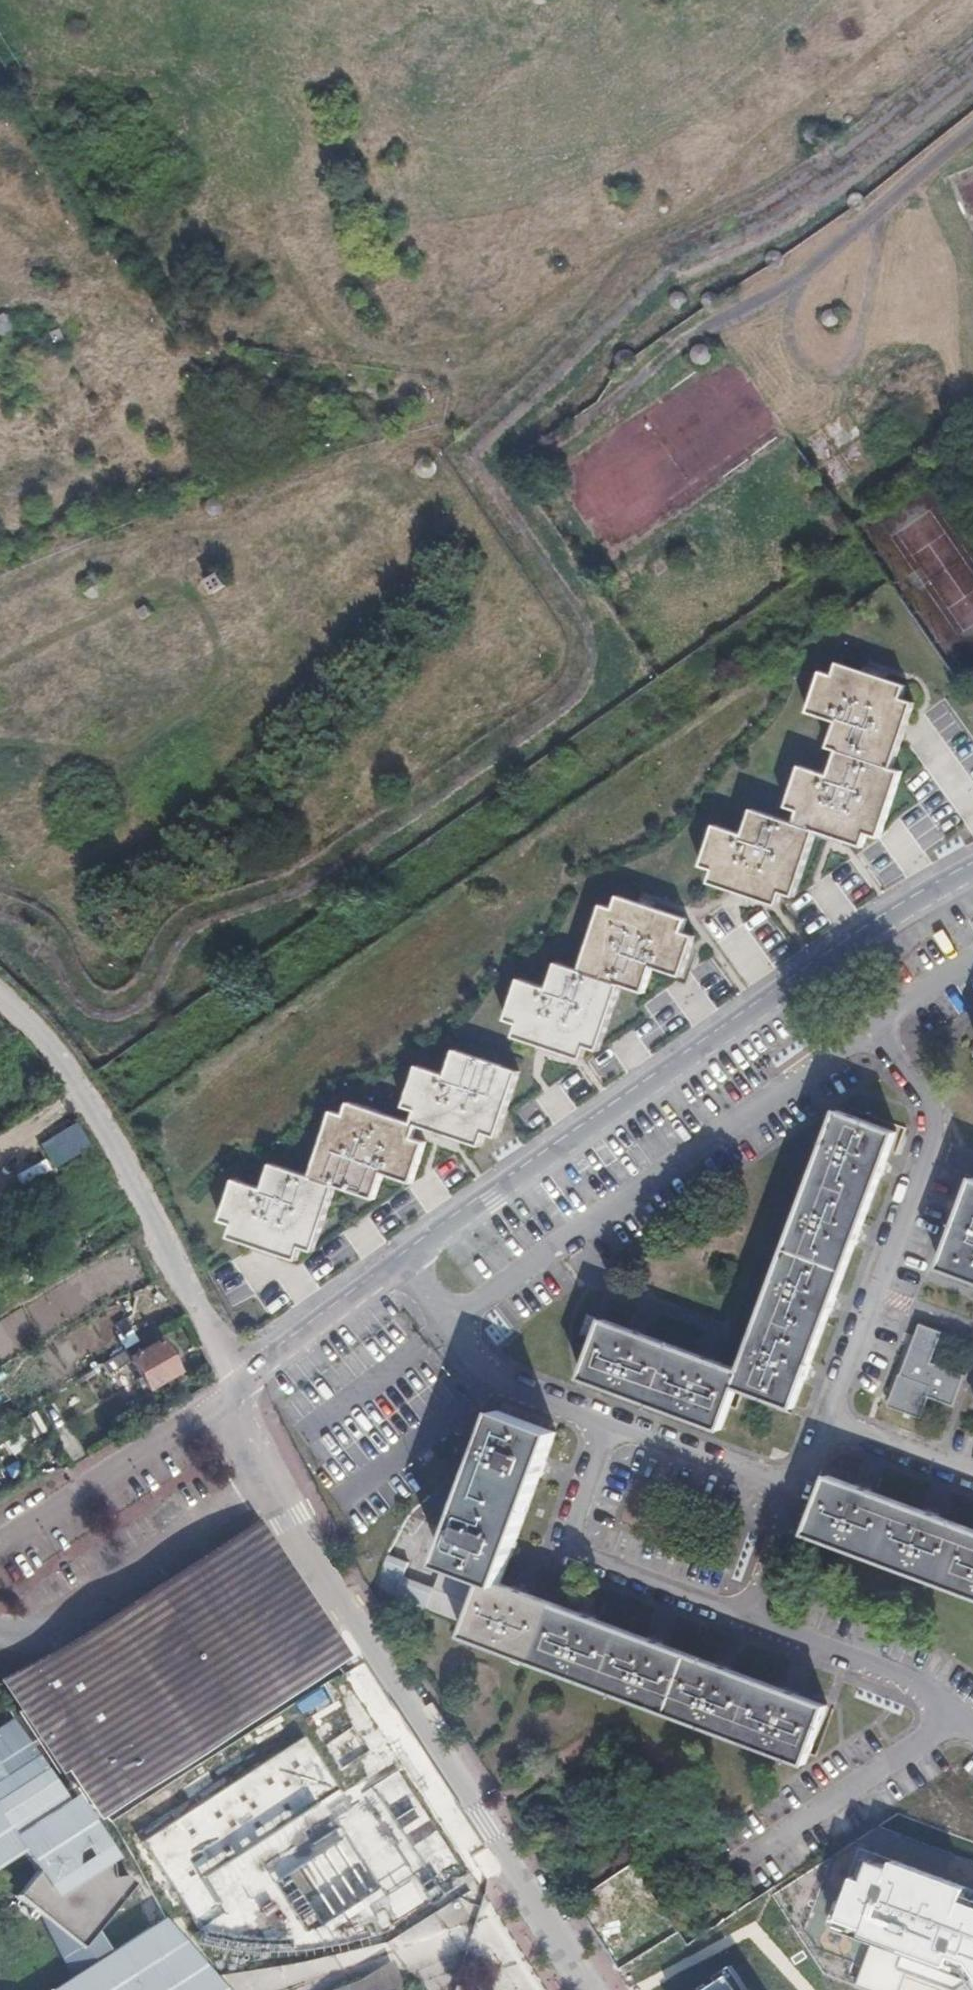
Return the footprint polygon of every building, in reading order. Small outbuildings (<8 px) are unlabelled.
[(851,114),(850,114),(849,114),(847,115),(846,115),(846,116),(845,117),(845,118),(845,120),(845,121),(846,122),(847,123),(848,123),(849,123),(850,123),(851,123),(853,123),(853,122),(854,121),(854,120),(854,118),(854,117),(854,116),(853,115),(852,115),(851,114)] [(665,204),(664,203),(663,204),(662,204),(661,205),(660,206),(659,207),(659,208),(659,209),(659,210),(660,212),(661,212),(662,213),(663,213),(664,213),(666,213),(667,212),(668,212),(668,211),(669,209),(669,208),(669,207),(668,206),(667,205),(666,204),(665,204)] [(777,250),(775,250),(773,250),(771,251),(769,252),(767,254),(766,256),(766,258),(766,260),(767,262),(768,264),(770,266),(771,267),(774,268),(776,268),(778,267),(780,266),(782,264),(783,263),(784,260),(784,258),(783,256),(782,254),(781,252),(779,251),(777,250)] [(682,291),(679,290),(677,291),(675,292),(673,293),(671,295),(670,297),(670,299),(670,302),(671,304),(672,306),(674,307),(676,308),(678,309),(680,309),(682,308),(685,307),(686,306),(687,304),(688,302),(688,299),(688,297),(687,295),(686,293),(684,292),(682,291)] [(836,307),(834,307),(832,307),(830,308),(828,309),(827,311),(826,313),(825,315),(825,317),(826,320),(827,321),(829,323),(831,324),(833,325),(835,325),(837,324),(839,323),(841,321),(842,320),(843,318),(843,315),(843,313),(842,311),(840,309),(838,308),(836,307)] [(5,314),(0,316),(0,331),(2,334),(13,329),(5,314)] [(706,346),(704,346),(702,346),(699,347),(698,348),(696,350),(695,352),(695,354),(695,356),(695,358),(697,360),(698,362),(700,363),(703,364),(705,364),(707,363),(709,362),(711,360),(712,359),(713,356),(713,354),(712,352),(711,350),(710,348),(708,347),(706,346)] [(28,376),(25,375),(22,376),(19,377),(17,379),(16,382),(17,385),(18,388),(20,390),(23,391),(26,391),(29,390),(31,388),(32,385),(33,382),(32,380),(30,377),(28,376)] [(284,376),(282,376),(281,376),(280,377),(279,377),(279,378),(278,379),(278,380),(278,381),(278,383),(279,384),(280,384),(281,385),(282,385),(283,385),(284,385),(285,384),(286,384),(286,383),(287,382),(287,380),(287,379),(286,378),(285,377),(284,376)] [(458,424),(457,424),(455,424),(454,424),(453,425),(452,426),(452,427),(452,428),(452,430),(452,431),(453,432),(454,433),(455,433),(456,434),(457,434),(459,434),(460,433),(461,432),(461,431),(462,430),(462,429),(462,427),(461,426),(460,425),(459,424),(458,424)] [(430,457),(427,457),(425,457),(422,458),(420,460),(418,462),(417,464),(416,467),(416,470),(417,472),(419,475),(421,476),(423,478),(426,478),(428,478),(431,478),(433,477),(435,475),(437,472),(438,470),(438,467),(437,464),(436,462),(435,460),(432,458),(430,457)] [(224,503),(222,501),(221,500),(219,499),(217,498),(215,498),(212,498),(210,499),(209,500),(207,502),(206,504),(206,507),(206,509),(207,511),(208,513),(210,514),(212,515),(214,516),(217,516),(219,515),(221,514),(222,512),(223,510),(224,508),(224,506),(224,503)] [(226,585),(219,573),(206,581),(214,592),(226,585)] [(152,614),(146,605),(138,611),(144,619),(152,614)] [(907,685),(839,662),(835,675),(823,671),(809,711),(838,721),(829,747),(838,750),(892,768),(915,702),(903,698),(907,685)] [(816,830),(863,846),(867,833),(879,837),(902,771),(892,768),(838,750),(830,775),(801,766),(787,806),(799,810),(795,823),(816,830)] [(714,869),(709,882),(777,905),(781,892),(794,896),(816,830),(795,823),(753,808),(744,834),(715,824),(702,864),(714,869)] [(283,831),(276,823),(267,830),(274,839),(283,831)] [(683,931),(687,918),(619,896),(615,909),(603,905),(581,971),(621,984),(644,992),(653,966),(681,976),(695,935),(683,931)] [(520,1024),(515,1037),(583,1059),(587,1046),(600,1050),(621,984),(581,971),(558,963),(550,989),(521,979),(507,1020),(520,1024)] [(418,1110),(414,1123),(419,1125),(481,1146),(486,1133),(498,1137),(520,1071),(457,1050),(448,1075),(420,1066),(406,1106),(418,1110)] [(414,1138),(419,1125),(414,1123),(351,1102),(346,1115),(334,1111),(312,1177),(337,1185),(375,1198),(384,1172),(413,1182),(426,1142),(414,1138)] [(795,1406),(897,1133),(840,1111),(743,1370),(605,1320),(604,1321),(589,1315),(581,1335),(597,1341),(584,1377),(722,1428),(738,1386),(795,1406)] [(55,1172),(92,1148),(76,1122),(39,1147),(55,1172)] [(234,1224),(230,1237),(298,1260),(302,1247),(314,1251),(337,1185),(312,1177),(273,1163),(265,1189),(236,1179),(222,1220),(234,1224)] [(942,1267),(972,1279),(972,1184),(942,1267)] [(147,1389),(178,1372),(160,1340),(131,1357),(127,1351),(103,1365),(108,1374),(131,1361),(147,1389)] [(931,1386),(902,1375),(891,1404),(920,1415),(931,1386)] [(463,1636),(533,1661),(555,1603),(500,1583),(556,1432),(499,1411),(442,1563),(433,1588),(402,1576),(407,1562),(387,1555),(376,1587),(395,1593),(391,1606),(422,1618),(426,1609),(467,1623),(463,1636)] [(829,1476),(808,1533),(972,1595),(972,1529),(829,1476)] [(114,1791),(328,1652),(260,1547),(230,1550),(64,1652),(5,1675),(91,1806),(114,1791)] [(828,1705),(555,1603),(533,1661),(807,1763),(828,1705)] [(14,1838),(31,1827),(68,1803),(14,1719),(0,1728),(0,1847),(14,1838)] [(49,1856),(31,1827),(14,1838),(36,1872),(49,1856)] [(186,1983),(191,1979),(149,1929),(110,1952),(97,1930),(134,1884),(124,1876),(112,1877),(110,1865),(69,1831),(49,1856),(36,1872),(17,1896),(36,1912),(71,1978),(53,1989),(192,1989),(186,1983)] [(863,1848),(834,1929),(972,1977),(972,1978),(972,1877),(904,1854),(899,1861),(863,1848)] [(650,1920),(625,1883),(597,1902),(621,1939),(650,1920)] [(648,1934),(656,1947),(681,1932),(673,1920),(668,1913),(656,1921),(660,1927),(648,1934)] [(684,1913),(673,1920),(681,1932),(689,1944),(699,1937),(684,1913)] [(203,1975),(159,1922),(149,1929),(191,1979),(186,1983),(192,1989),(216,1989),(203,1975)] [(664,1960),(689,1944),(681,1932),(656,1947),(664,1960)]
